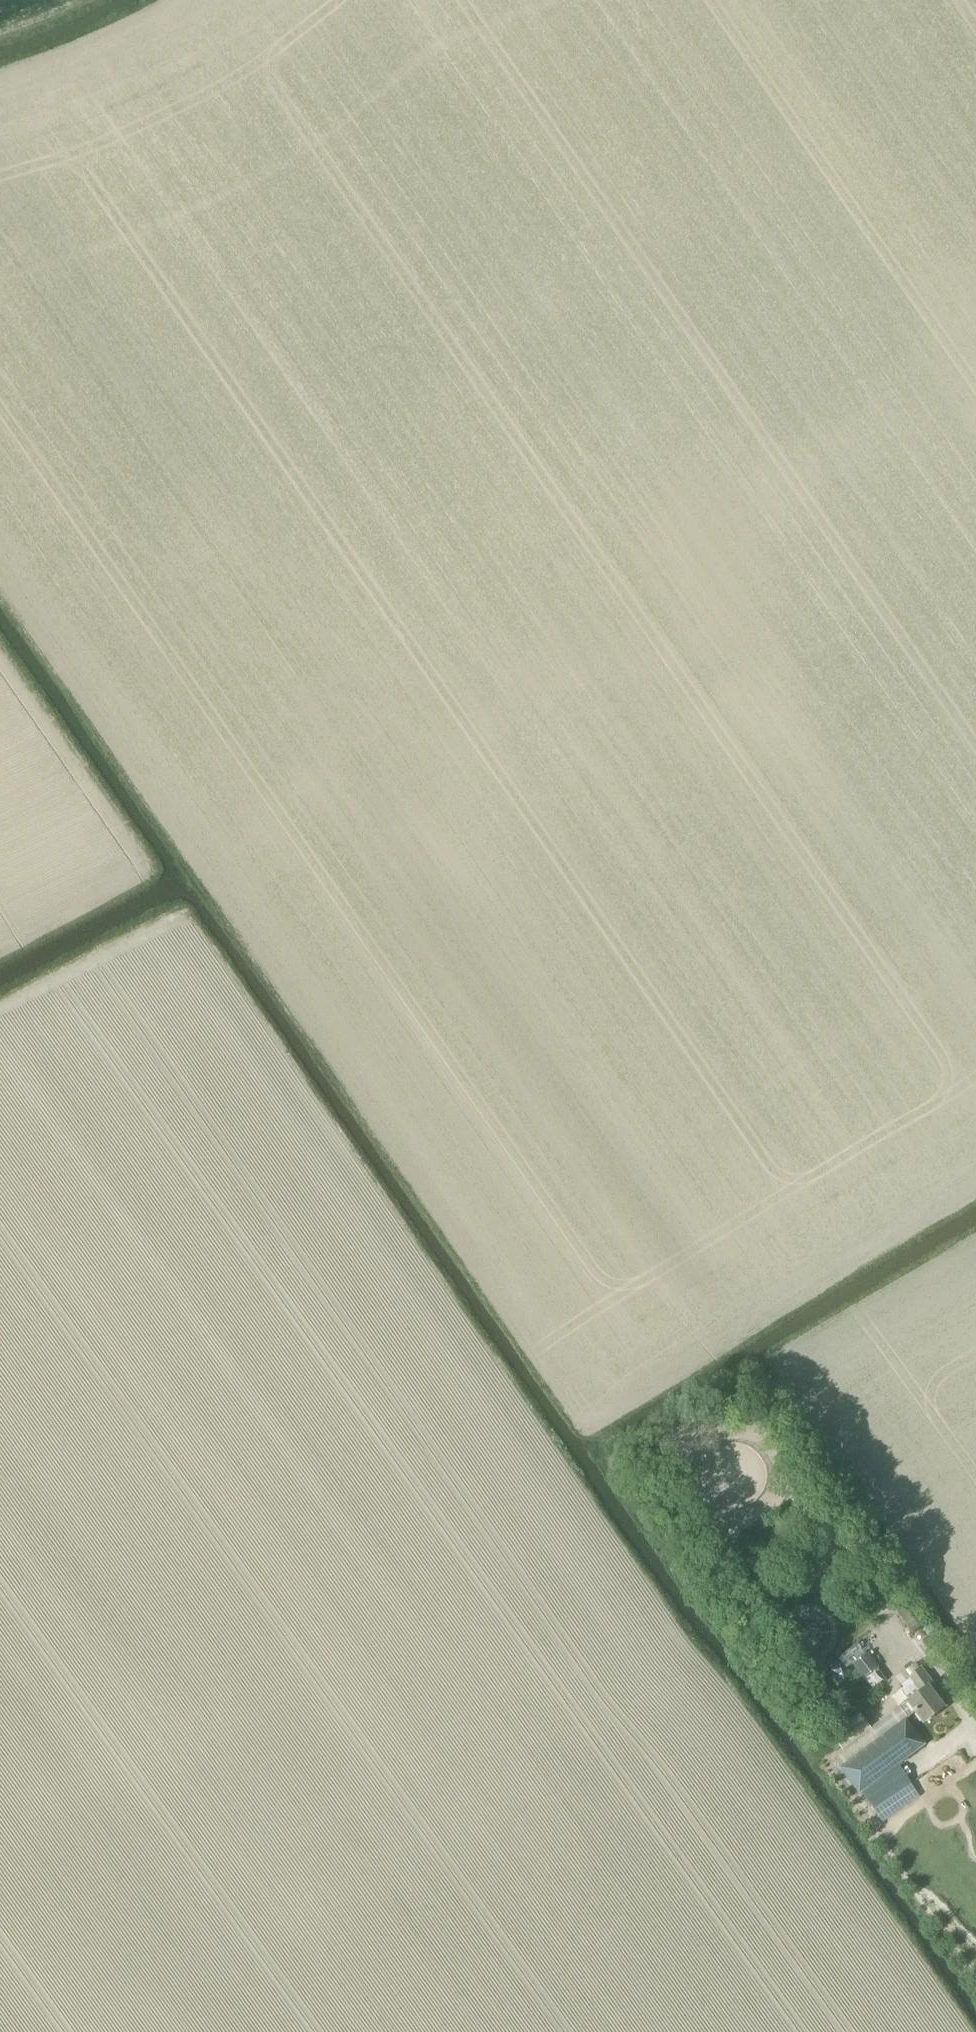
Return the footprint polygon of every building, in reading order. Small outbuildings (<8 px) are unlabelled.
[(715,1556),(724,1570),(731,1565),(721,1551),(715,1556)] [(927,1623),(903,1588),(888,1599),(911,1633),(927,1623)] [(880,1667),(869,1652),(853,1664),(864,1678),(880,1667)] [(830,1670),(835,1672),(840,1668),(839,1662),(833,1660),(829,1664),(830,1670)] [(939,1691),(921,1667),(909,1677),(910,1678),(899,1686),(909,1700),(908,1701),(923,1721),(943,1706),(935,1695),(939,1691)] [(926,1744),(906,1717),(839,1767),(859,1794),(926,1744)] [(832,1757),(847,1741),(826,1722),(811,1738),(832,1757)] [(872,1807),(883,1822),(889,1818),(920,1796),(909,1780),(878,1803),(872,1807)]
